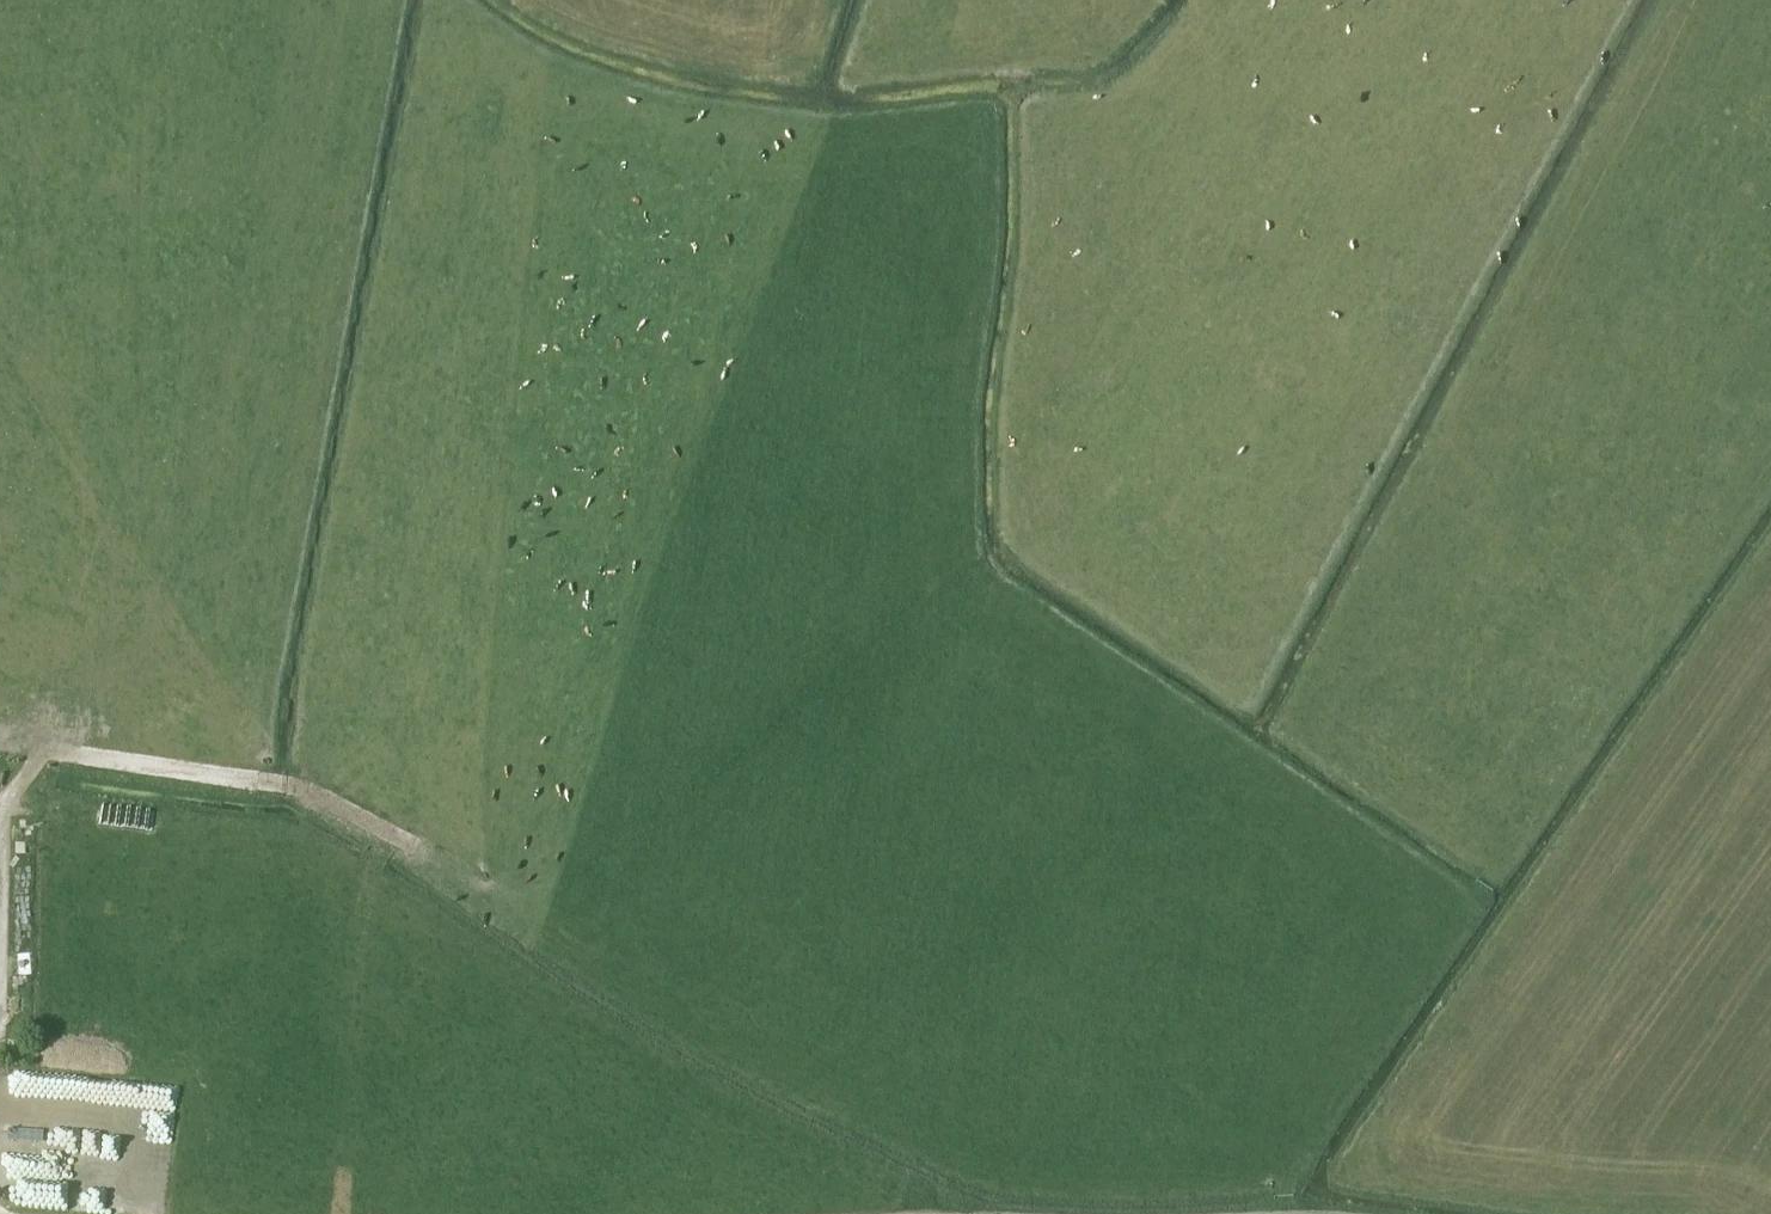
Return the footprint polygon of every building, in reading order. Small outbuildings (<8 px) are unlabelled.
[(72,1097),(105,1097),(105,1085),(72,1084),(72,1097)]
